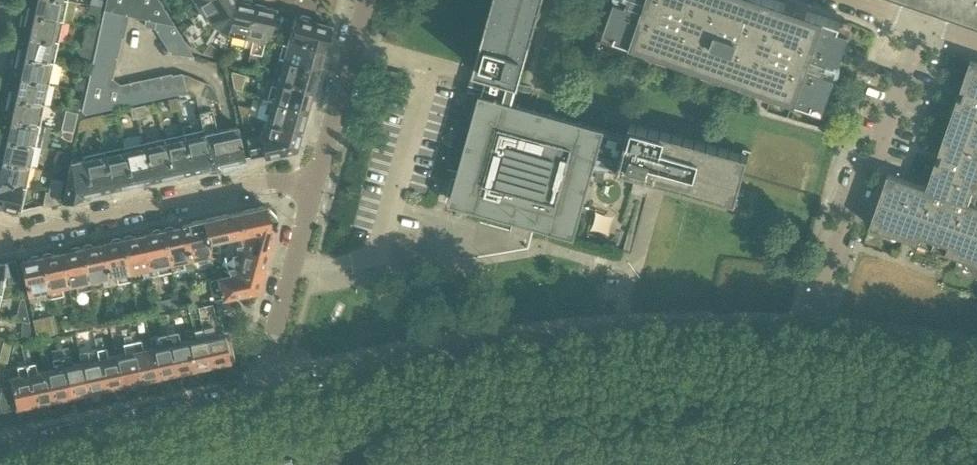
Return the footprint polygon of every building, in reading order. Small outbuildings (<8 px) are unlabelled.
[(24,11),(61,19),(65,0),(25,0),(23,1),(22,8),(24,10),(24,11)] [(155,30),(170,53),(193,56),(173,25),(158,0),(106,0),(104,6),(81,111),(84,114),(188,91),(194,93),(205,98),(216,102),(218,102),(214,90),(208,84),(181,74),(170,75),(170,73),(120,85),(111,78),(121,37),(122,37),(128,14),(145,17),(143,26),(154,28),(155,30)] [(218,27),(235,0),(198,0),(207,14),(205,15),(209,22),(218,27)] [(246,36),(247,36),(253,3),(252,0),(251,0),(242,0),(241,1),(238,0),(235,0),(218,27),(225,31),(246,36)] [(469,133),(456,178),(448,203),(523,224),(534,227),(574,238),(596,161),(618,167),(617,169),(623,170),(624,170),(626,170),(625,171),(635,174),(635,173),(637,174),(647,177),(647,176),(649,177),(670,183),(672,183),(672,184),(681,186),(682,186),(683,187),(693,190),(693,189),(695,190),(705,193),(706,193),(706,194),(717,197),(717,196),(718,196),(718,197),(728,200),(728,199),(729,199),(729,200),(735,202),(741,180),(748,156),(742,154),(740,154),(740,153),(730,150),(730,151),(729,150),(719,147),(719,148),(717,147),(707,144),(707,145),(706,144),(695,141),(694,141),(684,138),(682,138),(683,137),(673,134),(673,135),(671,135),(671,134),(661,131),(661,132),(660,131),(638,125),(636,125),(637,124),(630,123),(626,136),(603,130),(580,124),(581,121),(555,114),(512,102),(518,81),(520,81),(522,75),(521,74),(521,73),(522,73),(525,63),(524,63),(525,61),(528,51),(527,51),(528,50),(531,40),(531,38),(532,38),(534,29),(534,28),(534,27),(535,27),(538,17),(537,17),(537,15),(538,15),(541,5),(540,5),(541,4),(542,0),(492,0),(492,2),(492,4),(491,4),(489,14),(489,15),(488,15),(485,25),(486,25),(485,27),(482,37),(483,37),(482,39),(479,48),(479,50),(476,60),(476,62),(475,62),(473,68),(488,72),(481,95),(479,94),(469,133)] [(626,2),(620,0),(614,0),(605,28),(616,31),(614,37),(811,105),(813,100),(825,104),(835,75),(823,71),(828,57),(839,61),(850,32),(838,28),(840,22),(806,10),(804,16),(784,9),(786,3),(776,0),(627,0),(626,2)] [(940,9),(942,3),(974,14),(972,20),(976,22),(976,0),(913,0),(940,9)] [(247,36),(246,36),(243,47),(246,48),(246,47),(250,48),(250,50),(248,60),(257,62),(259,52),(262,40),(265,31),(269,32),(272,19),(275,8),(253,3),(247,36)] [(100,6),(89,4),(87,11),(99,13),(100,6)] [(573,11),(553,6),(541,46),(561,52),(573,11)] [(275,8),(272,19),(280,21),(282,10),(275,8)] [(21,24),(19,32),(56,40),(61,19),(24,11),(23,14),(20,15),(19,22),(21,24)] [(294,15),(287,37),(321,46),(324,47),(330,25),(310,20),(310,17),(301,15),(300,17),(294,15)] [(87,25),(82,46),(91,48),(96,27),(87,25)] [(400,32),(388,29),(385,39),(397,42),(400,32)] [(14,43),(12,53),(51,62),(56,40),(19,32),(17,42),(14,43)] [(287,37),(282,58),(316,67),(316,65),(319,65),(321,56),(319,55),(321,46),(287,37)] [(194,49),(202,53),(208,43),(201,39),(194,49)] [(208,43),(202,53),(210,55),(215,48),(208,43)] [(91,48),(82,46),(80,45),(78,53),(82,58),(89,59),(91,48)] [(12,66),(10,74),(47,82),(51,62),(12,53),(10,64),(12,66)] [(282,58),(276,78),(309,88),(312,79),(315,78),(317,70),(315,68),(316,67),(282,58)] [(869,226),(888,232),(890,224),(903,229),(900,236),(912,241),(910,246),(913,248),(916,251),(919,253),(922,254),(925,256),(929,257),(933,259),(937,259),(941,260),(946,260),(950,259),(952,254),(964,258),(966,251),(976,254),(976,205),(968,202),(972,189),(976,191),(976,63),(970,60),(960,89),(961,89),(958,98),(957,97),(938,152),(939,152),(936,161),(935,161),(926,187),(888,174),(869,226)] [(260,64),(258,71),(265,73),(266,66),(260,64)] [(234,81),(241,83),(243,75),(236,73),(234,81)] [(6,94),(5,95),(42,103),(47,82),(10,74),(8,83),(5,84),(4,91),(6,94)] [(266,98),(270,99),(305,108),(304,107),(307,106),(309,98),(307,96),(309,88),(276,78),(273,86),(270,86),(266,98)] [(194,93),(202,130),(203,130),(211,166),(220,164),(222,166),(233,164),(226,128),(215,130),(211,109),(207,110),(205,98),(194,93)] [(3,108),(1,116),(38,124),(42,103),(5,95),(5,97),(2,98),(1,105),(3,108)] [(252,116),(264,120),(298,129),(300,121),(303,120),(306,112),(304,110),(305,109),(305,108),(270,99),(266,98),(258,95),(252,116)] [(184,97),(175,98),(178,108),(186,107),(184,97)] [(178,108),(175,98),(167,100),(169,110),(178,108)] [(144,105),(134,107),(136,117),(146,115),(144,105)] [(240,113),(247,115),(249,108),(238,105),(240,113)] [(240,113),(242,120),(245,132),(250,131),(251,116),(247,115),(240,113)] [(102,114),(94,116),(96,126),(104,124),(102,114)] [(33,145),(38,124),(1,116),(0,119),(0,137),(33,145)] [(94,116),(86,118),(88,128),(96,126),(94,116)] [(88,128),(86,118),(82,118),(78,121),(76,131),(88,128)] [(298,129),(264,120),(261,128),(258,132),(257,133),(257,134),(245,136),(250,157),(263,154),(264,157),(295,150),(298,138),(296,137),(298,129)] [(63,122),(61,129),(72,132),(74,124),(63,122)] [(181,126),(183,134),(191,170),(198,168),(201,171),(208,169),(209,166),(211,166),(203,130),(202,130),(192,132),(190,124),(181,126)] [(826,135),(837,139),(840,128),(830,125),(826,135)] [(231,127),(226,128),(233,164),(239,162),(244,161),(242,152),(237,127),(236,127),(236,126),(231,127)] [(72,132),(61,129),(59,136),(71,139),(72,132)] [(120,139),(122,147),(130,183),(132,183),(135,185),(142,183),(143,180),(151,179),(142,143),(140,134),(120,139)] [(183,134),(163,138),(171,174),(172,174),(175,176),(182,174),(183,172),(191,170),(183,134)] [(29,165),(33,145),(0,137),(0,158),(29,165)] [(163,138),(142,143),(151,179),(158,177),(161,179),(168,178),(169,175),(171,174),(163,138)] [(122,147),(102,152),(110,188),(118,186),(120,188),(128,186),(129,184),(130,183),(122,147)] [(57,149),(52,170),(64,172),(68,152),(57,149)] [(102,152),(82,156),(90,192),(92,192),(95,194),(102,192),(103,189),(110,188),(102,152)] [(90,192),(82,156),(81,156),(81,159),(75,160),(74,158),(71,158),(70,161),(62,200),(61,200),(62,201),(87,195),(89,192),(90,192)] [(24,187),(29,165),(0,158),(0,182),(24,187)] [(62,180),(50,178),(47,191),(45,191),(42,204),(43,205),(58,202),(57,201),(62,180)] [(0,182),(0,206),(18,210),(24,187),(0,182)] [(238,231),(274,222),(275,222),(276,217),(267,207),(266,208),(265,205),(201,219),(208,251),(218,249),(215,236),(238,231)] [(210,258),(208,251),(201,219),(181,224),(189,259),(197,257),(197,261),(210,258)] [(235,245),(236,252),(269,244),(274,225),(274,224),(274,222),(238,231),(241,243),(235,245)] [(163,230),(161,230),(170,270),(171,270),(172,274),(192,270),(189,259),(181,224),(181,226),(173,228),(171,226),(165,228),(163,230)] [(158,273),(170,270),(161,230),(161,231),(158,229),(152,230),(151,233),(142,235),(149,267),(156,266),(158,273)] [(142,269),(149,267),(142,235),(133,237),(130,235),(124,236),(123,239),(122,239),(130,279),(143,276),(142,269)] [(117,282),(130,279),(122,239),(120,239),(118,238),(112,239),(110,242),(101,244),(108,276),(115,275),(117,282)] [(101,278),(108,276),(101,244),(92,246),(90,244),(84,245),(82,248),(90,287),(102,285),(101,278)] [(228,267),(229,274),(263,265),(269,244),(236,252),(224,255),(226,268),(228,267)] [(76,290),(90,287),(82,248),(80,248),(77,247),(71,248),(70,250),(61,252),(68,285),(74,284),(76,290)] [(60,287),(68,285),(61,252),(51,254),(49,253),(43,254),(42,257),(40,257),(49,296),(62,293),(60,287)] [(36,299),(49,296),(40,257),(39,257),(37,256),(31,257),(29,259),(19,261),(26,294),(34,292),(36,299)] [(3,273),(6,272),(8,282),(19,279),(15,260),(0,264),(0,285),(3,273)] [(263,265),(229,274),(221,276),(214,277),(208,278),(215,309),(217,308),(217,310),(229,307),(226,296),(256,289),(263,265)] [(213,270),(214,277),(221,276),(219,269),(213,270)] [(188,291),(190,303),(199,301),(197,289),(188,291)] [(176,297),(159,300),(161,309),(178,306),(176,297)] [(20,298),(17,311),(26,309),(24,298),(23,298),(20,298)] [(207,304),(197,306),(209,365),(217,363),(221,366),(228,364),(228,361),(229,361),(229,360),(233,359),(227,331),(222,332),(218,314),(216,315),(214,313),(212,307),(207,304)] [(122,305),(114,307),(117,319),(125,318),(122,305)] [(183,329),(186,340),(193,372),(201,370),(203,367),(209,365),(197,306),(188,308),(192,327),(183,329)] [(117,319),(114,307),(107,309),(109,321),(117,319)] [(15,319),(22,321),(29,322),(26,309),(17,311),(15,319)] [(85,318),(87,326),(97,324),(95,316),(85,318)] [(45,334),(41,318),(34,319),(38,335),(45,334)] [(62,322),(64,331),(77,328),(75,320),(62,322)] [(22,321),(21,336),(28,335),(30,329),(29,322),(22,321)] [(165,326),(164,326),(174,373),(182,371),(185,373),(193,372),(186,340),(178,341),(176,331),(175,331),(173,323),(165,325),(165,326)] [(162,335),(149,338),(151,347),(150,347),(157,379),(166,378),(168,374),(174,373),(166,333),(164,326),(160,328),(162,335)] [(135,330),(129,332),(139,380),(147,379),(150,381),(157,379),(150,347),(142,349),(140,340),(137,341),(135,330)] [(124,353),(115,355),(122,387),(130,385),(133,382),(139,380),(129,332),(129,331),(120,333),(124,353)] [(88,361),(79,363),(86,395),(95,393),(97,390),(104,388),(96,349),(94,341),(86,342),(88,350),(86,351),(88,361)] [(31,362),(26,343),(20,344),(25,365),(33,403),(41,402),(44,404),(51,402),(44,370),(36,372),(33,362),(31,362)] [(58,348),(60,357),(68,396),(76,394),(79,396),(86,395),(79,363),(72,364),(70,354),(68,354),(67,347),(58,348)] [(105,347),(96,349),(104,388),(111,387),(115,389),(122,387),(115,355),(107,357),(105,347)] [(54,368),(44,370),(51,402),(60,401),(62,397),(68,396),(60,357),(58,348),(50,350),(54,368)] [(33,403),(25,365),(16,366),(18,376),(9,378),(11,384),(16,407),(17,410),(24,408),(26,405),(33,403)] [(0,384),(1,387),(11,384),(9,378),(8,373),(3,372),(3,373),(0,384)] [(1,387),(0,392),(0,411),(16,407),(11,384),(1,387)] [(255,464),(293,464),(291,457),(255,464)]
